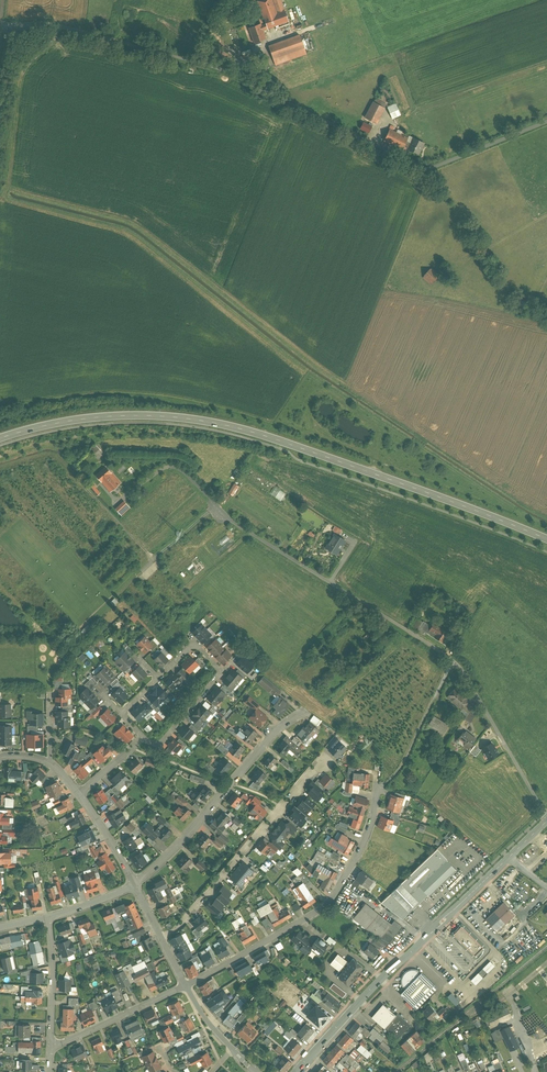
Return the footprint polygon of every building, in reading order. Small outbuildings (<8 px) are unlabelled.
[(258,1),(264,18),(276,13),(272,0),(262,0),(258,1)] [(281,0),(273,0),(278,13),(284,10),(281,0)] [(276,13),(264,18),(267,29),(268,29),(288,21),(285,10),(284,10),(278,13),(276,13)] [(260,24),(249,28),(254,43),(266,39),(263,30),(267,29),(266,24),(261,25),(260,24)] [(300,35),(269,46),(275,65),(306,54),(300,35)] [(384,108),(373,102),(365,118),(376,124),(384,108)] [(398,103),(389,106),(393,119),(403,115),(398,103)] [(373,124),(364,120),(359,131),(367,135),(373,124)] [(408,138),(389,129),(384,140),(402,149),(403,149),(404,146),(406,141),(407,139),(408,138)] [(424,143),(414,138),(411,143),(409,148),(408,149),(418,154),(424,143)] [(431,268),(423,277),(431,285),(439,275),(431,268)] [(103,452),(96,444),(89,450),(96,458),(103,452)] [(106,467),(96,475),(101,481),(111,473),(106,467)] [(120,483),(111,473),(101,481),(110,492),(120,483)] [(239,486),(234,483),(228,493),(233,496),(239,486)] [(100,493),(92,484),(89,486),(97,496),(100,493)] [(278,488),(273,495),(281,501),(286,494),(278,488)] [(125,501),(118,507),(125,515),(132,508),(125,501)] [(333,531),(341,534),(343,529),(335,525),(333,531)] [(345,540),(335,534),(326,548),(336,555),(345,540)] [(222,545),(230,539),(227,535),(219,541),(222,545)] [(115,606),(119,601),(115,597),(111,602),(115,606)] [(417,618),(411,628),(415,630),(421,621),(417,618)] [(423,621),(419,628),(427,633),(428,633),(429,630),(431,626),(423,621)] [(89,624),(81,632),(84,635),(92,628),(89,624)] [(440,628),(433,624),(431,626),(429,630),(428,633),(434,637),(443,642),(448,633),(440,628)] [(197,629),(193,633),(198,638),(206,630),(202,625),(197,629)] [(206,630),(198,638),(202,643),(207,639),(211,635),(206,630)] [(145,637),(137,645),(145,652),(155,642),(152,640),(150,642),(145,637)] [(216,639),(207,647),(210,650),(209,650),(212,653),(213,653),(220,646),(221,645),(216,639)] [(134,653),(128,645),(125,648),(132,655),(134,653)] [(220,646),(213,653),(215,655),(223,648),(220,646)] [(169,653),(164,647),(160,651),(161,652),(162,652),(166,656),(169,653)] [(223,648),(215,655),(218,658),(225,651),(223,648)] [(221,662),(229,653),(226,650),(225,651),(218,658),(217,659),(220,662),(220,661),(221,662)] [(237,663),(248,674),(257,666),(242,650),(236,656),(240,660),(237,663)] [(135,661),(125,652),(120,656),(129,666),(135,661)] [(166,656),(162,652),(161,652),(154,659),(161,667),(169,660),(166,656)] [(229,653),(221,662),(225,665),(233,657),(229,653)] [(129,666),(120,656),(115,661),(124,671),(129,666)] [(195,661),(191,656),(182,665),(190,673),(190,672),(198,665),(198,664),(195,661)] [(205,665),(199,657),(195,661),(198,664),(198,665),(201,668),(205,665)] [(99,681),(110,671),(104,666),(94,675),(99,681)] [(147,674),(139,666),(132,672),(140,681),(147,674)] [(188,676),(181,669),(177,674),(182,679),(183,681),(188,676)] [(245,676),(238,669),(236,672),(242,677),(242,678),(243,678),(245,676)] [(236,672),(233,670),(230,674),(229,673),(227,675),(237,683),(242,678),(242,677),(236,672)] [(105,687),(115,677),(110,671),(99,681),(105,687)] [(178,675),(176,676),(174,673),(165,681),(173,689),(182,681),(180,680),(182,679),(178,675)] [(237,683),(227,675),(226,677),(223,681),(226,684),(232,689),(233,689),(237,683)] [(98,683),(92,677),(90,680),(95,686),(98,683)] [(274,686),(263,677),(259,683),(269,691),(270,690),(274,686)] [(119,681),(116,678),(110,684),(113,686),(118,682),(119,681)] [(62,680),(53,680),(53,689),(59,689),(62,689),(62,680)] [(95,686),(90,680),(84,685),(87,688),(91,692),(96,687),(95,686)] [(122,686),(118,682),(113,686),(110,688),(114,693),(119,688),(119,689),(120,688),(122,686)] [(232,689),(226,684),(224,686),(231,693),(234,690),(233,689),(232,689)] [(168,695),(160,686),(154,691),(162,701),(168,695)] [(274,686),(270,690),(277,696),(281,692),(274,686)] [(226,694),(217,687),(215,691),(214,690),(207,698),(215,705),(218,702),(219,702),(223,698),(223,697),(226,694)] [(87,688),(81,693),(81,698),(85,702),(94,694),(91,692),(87,688)] [(128,696),(120,688),(119,689),(119,688),(114,693),(112,695),(120,703),(128,696)] [(469,700),(455,688),(448,696),(462,709),(462,708),(467,702),(469,700)] [(62,689),(59,689),(59,697),(67,697),(70,697),(70,689),(62,689)] [(162,701),(154,691),(148,697),(153,703),(156,706),(157,706),(162,701)] [(94,694),(85,702),(91,708),(91,709),(95,705),(99,701),(96,698),(96,697),(94,694)] [(259,705),(250,697),(245,702),(255,711),(257,709),(256,709),(259,705)] [(289,705),(280,698),(273,705),(274,706),(275,705),(278,707),(279,708),(278,709),(282,713),(289,705)] [(151,706),(147,702),(142,707),(144,708),(146,707),(149,710),(151,712),(154,709),(151,706)] [(467,702),(462,708),(468,714),(473,707),(467,702)] [(156,706),(153,703),(151,706),(154,709),(157,713),(161,710),(157,706),(156,706)] [(140,704),(131,713),(134,715),(134,716),(136,718),(137,718),(139,721),(144,716),(144,715),(149,710),(146,707),(144,708),(142,707),(140,704)] [(1,705),(0,705),(0,707),(0,716),(11,716),(11,709),(12,709),(12,705),(9,705),(1,705)] [(95,705),(91,709),(91,708),(88,711),(91,714),(92,713),(98,707),(95,705)] [(207,710),(202,705),(198,711),(197,710),(196,712),(205,720),(211,713),(207,710)] [(98,707),(92,713),(96,717),(103,710),(99,706),(98,707)] [(216,710),(211,706),(207,710),(211,713),(212,715),(216,710)] [(278,707),(274,712),(280,717),(282,713),(278,709),(279,708),(278,707)] [(116,718),(108,709),(100,716),(109,725),(116,718)] [(261,715),(260,713),(261,712),(257,709),(255,711),(250,718),(260,726),(267,718),(263,714),(262,714),(261,715)] [(39,713),(38,712),(36,712),(35,713),(35,714),(32,714),(32,711),(27,711),(27,719),(31,719),(31,724),(37,724),(43,724),(43,714),(39,714),(39,713)] [(205,720),(196,712),(195,714),(191,718),(196,723),(200,726),(205,720)] [(449,726),(433,716),(429,724),(439,730),(437,733),(442,736),(449,726)] [(68,717),(57,717),(57,718),(57,721),(58,721),(58,727),(70,727),(70,718),(73,718),(73,717),(68,717)] [(471,723),(465,719),(460,725),(466,729),(471,723)] [(318,729),(310,722),(305,728),(303,727),(302,728),(312,736),(318,729)] [(149,732),(153,728),(149,724),(145,728),(149,732)] [(193,726),(191,724),(188,728),(194,733),(193,733),(196,735),(199,731),(193,726)] [(188,728),(185,725),(179,732),(188,740),(193,733),(194,733),(188,728)] [(0,726),(0,735),(11,735),(11,727),(11,726),(6,726),(0,726)] [(126,729),(123,726),(114,734),(118,737),(120,735),(126,742),(133,736),(129,732),(129,731),(126,728),(126,729)] [(241,736),(240,737),(249,744),(258,733),(249,726),(243,733),(241,736)] [(238,733),(231,727),(228,730),(235,736),(237,733),(241,736),(237,733),(238,733)] [(312,736),(302,728),(297,735),(305,742),(307,740),(308,739),(307,737),(309,734),(314,738),(315,739),(312,736)] [(476,739),(465,730),(458,739),(469,748),(476,739)] [(88,738),(78,734),(75,742),(85,746),(88,738)] [(0,735),(0,744),(6,744),(11,744),(11,735),(0,735)] [(35,735),(27,735),(27,747),(35,747),(35,735)] [(43,735),(35,735),(35,747),(43,747),(43,735)] [(292,741),(287,736),(283,740),(291,747),(289,749),(298,757),(303,750),(298,746),(292,741)] [(301,743),(295,737),(292,741),(298,746),(301,743)] [(340,742),(334,737),(328,743),(332,747),(336,742),(338,744),(339,742),(340,742)] [(187,745),(179,738),(177,742),(184,748),(187,745)] [(177,742),(174,739),(172,742),(171,742),(168,745),(168,746),(176,752),(178,749),(179,750),(180,748),(182,750),(184,748),(177,742)] [(291,747),(283,740),(281,743),(276,749),(283,755),(289,749),(291,747)] [(75,745),(67,741),(62,751),(66,753),(65,754),(68,756),(69,755),(70,756),(73,750),(75,745)] [(236,742),(233,746),(229,751),(237,758),(240,755),(239,755),(244,749),(245,749),(236,742)] [(338,744),(336,742),(332,747),(329,750),(333,754),(333,755),(336,757),(337,757),(337,758),(346,748),(339,742),(338,744)] [(229,751),(225,747),(221,743),(217,748),(225,755),(229,751)] [(491,743),(482,748),(489,759),(498,754),(491,743)] [(475,745),(470,752),(476,756),(481,750),(475,745)] [(105,750),(102,746),(94,754),(97,757),(101,762),(112,752),(108,747),(107,748),(105,750)] [(79,753),(73,750),(70,756),(69,755),(68,756),(65,761),(71,764),(74,758),(76,759),(79,753)] [(83,751),(79,753),(76,759),(79,762),(81,760),(84,758),(87,755),(83,751)] [(94,754),(92,751),(88,754),(93,760),(97,757),(94,754)] [(87,755),(84,758),(86,760),(81,764),(85,768),(86,767),(86,766),(93,760),(88,754),(87,755)] [(271,755),(264,763),(270,768),(277,760),(271,755)] [(147,758),(140,756),(137,759),(143,765),(145,764),(145,763),(147,759),(147,758)] [(137,759),(137,758),(128,766),(134,773),(143,765),(137,759)] [(224,758),(216,767),(224,774),(232,764),(224,758)] [(147,759),(145,763),(145,764),(154,767),(155,762),(147,759)] [(290,765),(283,760),(281,763),(287,769),(290,765)] [(93,768),(92,767),(95,763),(93,761),(89,765),(94,771),(98,767),(97,765),(93,768)] [(215,769),(208,763),(204,767),(212,773),(215,769)] [(81,764),(74,770),(81,779),(82,778),(83,780),(89,774),(88,773),(85,768),(81,764)] [(12,767),(5,767),(5,777),(15,777),(15,778),(16,778),(16,779),(19,779),(20,772),(12,771),(12,767)] [(45,775),(38,769),(33,774),(34,775),(31,779),(35,783),(39,779),(40,780),(45,775)] [(259,770),(251,778),(255,781),(259,784),(266,776),(259,770)] [(121,771),(111,780),(113,783),(115,786),(115,785),(119,789),(125,783),(127,786),(131,782),(121,771)] [(331,778),(328,775),(327,776),(326,775),(321,781),(320,782),(326,786),(328,789),(334,782),(331,779),(331,778)] [(326,786),(320,782),(321,781),(318,779),(315,783),(321,788),(323,790),(326,786)] [(369,781),(353,779),(352,784),(352,785),(352,789),(359,790),(360,786),(368,787),(369,781)] [(259,784),(255,781),(250,787),(258,790),(261,787),(259,784)] [(315,783),(313,781),(312,782),(312,781),(309,785),(312,788),(313,787),(319,792),(321,789),(321,788),(315,783)] [(53,783),(46,787),(48,791),(50,790),(52,796),(53,796),(56,794),(61,792),(63,791),(63,792),(63,791),(62,789),(60,790),(59,787),(56,782),(53,783)] [(119,789),(115,785),(115,786),(112,789),(115,793),(117,796),(122,791),(119,789)] [(205,786),(199,793),(196,790),(194,792),(191,796),(190,797),(197,803),(201,798),(205,801),(212,792),(205,786)] [(319,792),(313,787),(312,788),(308,793),(312,797),(312,798),(314,800),(315,800),(317,801),(322,795),(319,792)] [(104,793),(102,789),(94,794),(100,804),(108,799),(110,797),(111,797),(111,796),(108,791),(104,793)] [(115,793),(111,796),(111,797),(110,797),(115,803),(119,799),(117,796),(115,793)] [(185,800),(176,793),(173,797),(181,804),(185,800)] [(235,793),(228,801),(234,807),(238,803),(240,804),(243,800),(241,799),(235,793)] [(0,794),(0,804),(5,804),(5,803),(5,806),(13,806),(13,800),(12,800),(12,799),(5,797),(5,794),(0,794)] [(395,796),(391,795),(390,795),(389,795),(388,798),(389,799),(390,799),(389,802),(401,805),(403,799),(403,798),(395,796)] [(261,802),(255,796),(252,799),(250,802),(255,806),(257,804),(258,805),(261,802)] [(73,807),(69,797),(66,799),(62,801),(63,804),(66,810),(73,807)] [(358,807),(366,809),(368,801),(356,797),(353,805),(358,807)] [(315,804),(308,798),(304,802),(311,807),(311,808),(312,808),(315,804)] [(119,799),(115,803),(118,807),(120,809),(124,805),(119,799)] [(304,802),(303,800),(297,808),(305,815),(311,808),(311,807),(304,802)] [(401,805),(389,802),(387,809),(392,810),(399,812),(401,805)] [(115,803),(108,808),(111,811),(118,807),(115,803)] [(63,804),(57,807),(60,813),(66,810),(63,804)] [(258,805),(257,804),(255,806),(250,812),(253,815),(256,818),(258,817),(260,819),(266,812),(258,805)] [(191,812),(184,806),(181,809),(179,807),(174,812),(177,814),(183,821),(191,812)] [(366,809),(358,807),(357,810),(353,809),(354,807),(349,806),(348,811),(363,816),(364,816),(366,809)] [(293,808),(287,815),(301,827),(307,820),(293,808)] [(120,809),(108,817),(114,827),(118,824),(119,826),(123,823),(122,822),(126,819),(120,809)] [(363,816),(348,811),(346,815),(354,817),(351,826),(359,829),(363,816)] [(216,820),(216,821),(223,827),(223,826),(230,818),(223,812),(216,820)] [(0,813),(0,823),(2,823),(9,824),(9,823),(9,818),(3,817),(3,813),(0,813)] [(79,814),(75,816),(75,817),(77,819),(79,825),(86,822),(81,813),(79,814)] [(399,817),(391,815),(389,819),(393,821),(392,824),(397,826),(400,818),(399,817)] [(166,821),(160,816),(156,820),(161,824),(162,825),(166,821)] [(389,819),(382,816),(378,827),(389,831),(392,824),(393,821),(389,819)] [(235,817),(232,821),(234,823),(238,826),(241,822),(235,817)] [(77,819),(75,820),(75,821),(69,824),(71,829),(79,825),(77,819)] [(223,827),(216,821),(216,820),(215,819),(209,826),(219,834),(221,832),(222,832),(224,829),(224,828),(225,827),(223,826),(223,827)] [(172,826),(166,821),(162,825),(165,827),(165,826),(169,829),(172,826)] [(285,824),(282,821),(278,826),(277,828),(276,828),(276,829),(285,837),(291,830),(292,829),(285,824)] [(297,828),(290,822),(288,824),(285,824),(292,829),(291,830),(294,832),(297,828)] [(130,823),(126,826),(131,832),(135,828),(130,823)] [(149,824),(143,831),(149,837),(153,840),(156,836),(158,834),(155,831),(156,830),(149,824)] [(162,825),(161,824),(156,830),(155,831),(158,834),(158,835),(161,838),(165,841),(172,833),(169,829),(165,826),(165,827),(162,825)] [(347,829),(340,827),(336,824),(334,828),(345,833),(347,829)] [(135,828),(131,832),(136,837),(140,833),(135,828)] [(285,837),(276,829),(275,830),(274,830),(275,831),(273,832),(270,836),(273,839),(279,844),(280,843),(285,837)] [(92,830),(86,833),(78,836),(81,841),(82,841),(84,844),(90,841),(90,842),(96,839),(92,830)] [(212,840),(205,834),(197,842),(204,848),(211,840),(212,840)] [(229,841),(221,834),(218,838),(226,844),(229,841)] [(354,843),(347,839),(347,837),(342,834),(338,841),(351,848),(354,843)] [(131,836),(123,841),(129,851),(137,846),(143,842),(140,837),(134,841),(131,836)] [(224,844),(215,836),(212,840),(211,840),(220,848),(224,844)] [(153,840),(149,837),(146,839),(153,847),(157,843),(153,840)] [(351,848),(338,841),(332,838),(329,843),(339,849),(348,854),(351,848)] [(279,844),(273,839),(273,842),(272,843),(278,849),(279,850),(282,846),(280,843),(279,844)] [(262,840),(256,847),(265,855),(269,849),(271,848),(268,845),(262,840)] [(272,843),(270,842),(268,845),(271,848),(269,849),(274,853),(278,849),(272,843)] [(95,857),(91,852),(95,849),(95,850),(97,849),(94,845),(92,846),(88,848),(93,858),(95,857)] [(103,848),(102,846),(97,849),(95,850),(95,849),(91,852),(95,857),(96,856),(96,857),(97,857),(99,857),(106,853),(104,851),(105,851),(103,848)] [(265,855),(256,847),(248,857),(261,868),(269,858),(265,855)] [(269,849),(265,855),(269,858),(274,853),(269,849)] [(437,849),(391,893),(401,903),(392,911),(402,919),(427,895),(429,896),(456,870),(446,860),(447,859),(437,849)] [(324,854),(318,850),(313,859),(319,863),(324,854)] [(340,855),(333,851),(330,857),(337,861),(340,855)] [(3,853),(3,852),(0,852),(0,862),(11,862),(11,859),(10,859),(10,853),(3,853)] [(146,862),(141,852),(131,858),(132,860),(133,860),(135,863),(134,864),(137,868),(137,867),(138,868),(146,862)] [(115,868),(106,853),(99,857),(101,860),(98,862),(102,870),(105,868),(108,872),(115,868)] [(186,855),(177,863),(184,870),(183,870),(186,873),(190,869),(187,867),(192,861),(186,855)] [(207,866),(200,860),(195,865),(202,871),(207,866)] [(276,864),(281,868),(285,864),(280,860),(276,864)] [(254,871),(243,862),(237,870),(245,877),(247,874),(250,876),(254,871)] [(337,873),(330,869),(329,870),(318,864),(316,868),(315,868),(315,869),(319,871),(334,879),(337,873)] [(276,866),(272,870),(276,874),(280,869),(276,866)] [(96,867),(90,869),(91,873),(94,872),(96,879),(100,877),(96,867)] [(237,870),(230,878),(241,887),(245,882),(242,880),(245,877),(237,870)] [(334,879),(319,871),(317,876),(324,879),(321,886),(328,890),(334,879)] [(373,880),(362,871),(356,879),(361,883),(367,888),(373,880)] [(96,879),(94,872),(91,873),(89,874),(89,875),(85,876),(86,879),(85,880),(86,883),(87,884),(88,885),(95,883),(97,882),(96,879)] [(309,879),(302,872),(297,876),(303,883),(309,879)] [(361,883),(356,879),(352,884),(357,888),(361,883)] [(157,886),(149,890),(154,902),(163,897),(159,890),(167,886),(164,880),(156,884),(157,886)] [(88,885),(83,887),(85,891),(87,890),(88,892),(97,889),(95,883),(88,885)] [(310,893),(303,883),(299,885),(298,886),(301,891),(310,905),(316,901),(310,893)] [(298,886),(293,889),(297,895),(298,894),(301,891),(298,886)] [(53,887),(47,888),(50,897),(52,904),(61,901),(60,897),(59,894),(56,895),(53,887)] [(231,894),(223,887),(217,893),(220,895),(217,898),(225,905),(231,899),(229,897),(231,894)] [(38,888),(27,889),(28,894),(29,898),(31,898),(31,903),(32,910),(42,909),(41,902),(38,902),(37,897),(39,897),(38,888)] [(78,888),(69,891),(71,898),(81,895),(80,892),(79,888),(78,888)] [(170,888),(164,890),(168,898),(174,896),(170,888)] [(310,905),(301,891),(298,894),(297,895),(301,901),(300,902),(305,908),(310,905)] [(391,893),(381,902),(392,911),(401,903),(391,893)] [(168,898),(171,904),(176,901),(174,895),(174,896),(168,898)] [(225,905),(217,898),(214,902),(212,900),(206,907),(217,916),(225,905)] [(298,902),(293,905),(296,911),(302,908),(298,902)] [(142,925),(133,903),(125,906),(124,904),(123,904),(124,904),(115,908),(115,907),(117,911),(118,913),(125,910),(129,917),(126,919),(131,930),(134,928),(134,929),(143,925),(142,925)] [(267,913),(272,909),(268,903),(257,909),(261,916),(267,913)] [(391,924),(365,903),(353,919),(366,929),(379,939),(391,924)] [(504,903),(485,920),(497,932),(515,915),(504,903)] [(22,904),(12,906),(13,913),(23,911),(22,904)] [(168,904),(163,907),(162,907),(158,909),(162,918),(167,916),(178,910),(175,905),(170,908),(168,904)] [(287,910),(281,913),(277,906),(272,909),(280,923),(291,917),(287,910)] [(112,908),(102,912),(105,920),(115,916),(112,908)] [(272,909),(267,913),(271,919),(270,919),(275,926),(280,923),(272,909)] [(254,919),(252,920),(254,925),(260,922),(255,911),(250,913),(254,919)] [(246,924),(240,914),(235,917),(238,921),(239,923),(240,924),(242,927),(246,924)] [(202,916),(199,918),(198,918),(195,920),(195,921),(192,923),(196,928),(198,931),(199,931),(208,924),(202,916)] [(88,918),(78,921),(79,923),(78,923),(80,929),(81,929),(80,928),(84,927),(86,932),(88,931),(89,935),(93,934),(93,935),(97,934),(93,923),(90,924),(88,917),(87,917),(88,918)] [(391,924),(379,939),(377,942),(382,946),(385,948),(402,927),(395,920),(391,924)] [(268,921),(263,925),(266,930),(271,927),(268,921)] [(69,924),(59,927),(62,935),(71,931),(69,924)] [(251,930),(249,932),(247,929),(248,928),(246,924),(242,927),(250,941),(256,937),(251,930)] [(220,925),(218,926),(225,936),(227,935),(220,925)] [(472,934),(470,932),(469,933),(462,925),(453,935),(475,957),(480,951),(484,948),(484,947),(479,943),(480,942),(478,940),(477,941),(471,935),(472,934)] [(250,941),(242,927),(238,929),(242,936),(240,937),(244,944),(250,941)] [(198,931),(196,928),(192,931),(197,938),(202,935),(199,931),(198,931)] [(144,929),(132,934),(134,938),(143,934),(146,932),(144,929)] [(306,936),(302,933),(302,934),(299,931),(298,934),(297,933),(291,939),(301,947),(302,947),(306,942),(309,939),(306,937),(306,936)] [(21,935),(13,937),(12,936),(10,936),(12,946),(14,945),(14,947),(15,947),(23,945),(23,944),(22,940),(23,940),(22,938),(21,934),(21,935)] [(143,934),(136,937),(140,945),(142,944),(141,942),(146,939),(143,934)] [(180,936),(178,935),(176,936),(176,938),(171,940),(174,947),(177,945),(179,949),(187,945),(185,941),(184,941),(181,935),(180,936)] [(0,939),(0,945),(1,950),(9,948),(10,948),(10,946),(12,946),(10,936),(7,937),(7,938),(0,939)] [(146,939),(141,942),(142,944),(143,946),(144,946),(145,949),(148,948),(149,948),(151,947),(151,946),(154,945),(154,944),(153,940),(152,940),(150,937),(146,939)] [(224,937),(219,939),(221,945),(224,944),(226,946),(229,944),(224,937)] [(320,941),(318,939),(312,946),(310,948),(310,949),(318,955),(319,954),(321,955),(326,950),(324,949),(327,946),(324,944),(321,941),(320,941)] [(377,942),(374,939),(371,942),(380,949),(382,946),(377,942)] [(60,950),(74,946),(72,942),(70,943),(69,940),(66,941),(59,943),(59,944),(60,947),(59,947),(60,950)] [(39,941),(35,941),(34,942),(29,943),(31,952),(32,952),(33,954),(42,952),(41,949),(39,941)] [(278,950),(284,947),(281,942),(275,944),(278,950)] [(306,942),(302,947),(301,947),(300,949),(306,954),(310,949),(310,948),(312,946),(306,942)] [(221,945),(215,948),(220,958),(229,953),(226,946),(224,944),(221,945)] [(375,948),(370,944),(364,951),(373,958),(373,957),(375,958),(377,955),(376,954),(378,951),(379,950),(376,947),(375,948)] [(187,945),(179,949),(181,952),(178,954),(181,960),(185,958),(186,958),(189,957),(189,956),(191,955),(190,953),(190,952),(187,945)] [(74,946),(60,950),(61,952),(62,954),(63,957),(67,955),(73,953),(73,951),(75,950),(74,946)] [(216,957),(211,948),(206,951),(207,953),(209,952),(212,959),(216,957)] [(264,952),(254,957),(257,963),(258,965),(263,963),(263,962),(268,959),(267,956),(270,954),(268,950),(264,952)] [(42,952),(33,954),(32,952),(31,952),(34,965),(39,964),(40,964),(44,963),(42,955),(43,954),(42,952)] [(207,953),(201,956),(202,958),(203,961),(204,961),(207,966),(214,962),(212,959),(209,952),(207,953)] [(67,955),(63,957),(62,954),(60,955),(62,962),(69,961),(67,955)] [(350,964),(338,954),(330,964),(342,973),(350,964)] [(193,958),(191,959),(193,963),(196,961),(198,964),(201,963),(197,956),(193,958)] [(9,957),(2,959),(5,971),(7,971),(12,970),(12,969),(9,957)] [(342,973),(339,977),(348,985),(354,977),(355,978),(356,978),(357,976),(357,975),(356,975),(362,967),(353,960),(350,964),(342,973)] [(144,961),(124,970),(130,983),(136,981),(133,975),(136,974),(143,971),(148,968),(146,964),(144,961)] [(156,968),(153,961),(146,964),(148,968),(149,971),(156,968)] [(246,962),(235,968),(240,976),(244,974),(244,973),(250,970),(252,969),(252,968),(249,962),(247,964),(246,962)] [(495,966),(490,962),(471,981),(476,985),(495,966)] [(194,964),(185,968),(190,978),(199,974),(194,964)] [(39,968),(28,970),(28,976),(31,976),(31,973),(40,973),(40,971),(39,968)] [(149,971),(148,968),(143,971),(145,976),(144,977),(151,991),(157,988),(150,973),(149,971)] [(124,970),(115,975),(121,988),(127,985),(130,983),(124,970)] [(415,970),(413,970),(411,970),(409,971),(407,972),(405,973),(404,975),(403,977),(402,979),(402,981),(402,983),(403,985),(404,987),(405,989),(421,973),(419,972),(417,971),(415,970)] [(143,971),(136,974),(138,979),(144,977),(145,976),(143,971)] [(166,975),(157,979),(155,976),(156,975),(154,971),(150,973),(157,988),(170,982),(166,975)] [(405,989),(400,994),(413,1007),(434,985),(421,972),(421,973),(405,989)] [(40,973),(31,973),(31,976),(31,982),(33,982),(35,983),(37,983),(38,982),(42,982),(43,973),(40,973)] [(212,978),(200,987),(205,995),(213,990),(212,990),(210,987),(216,983),(212,978)] [(71,981),(60,980),(60,990),(69,990),(70,990),(70,987),(71,981)] [(315,980),(312,984),(318,989),(322,985),(315,980)] [(333,983),(330,988),(342,998),(346,993),(333,983)] [(98,984),(90,987),(92,994),(101,990),(98,984)] [(76,987),(70,987),(70,990),(69,990),(69,995),(78,995),(78,998),(76,987)] [(42,990),(35,990),(35,988),(32,988),(32,992),(21,992),(21,996),(42,997),(42,990)] [(121,996),(117,989),(112,992),(113,994),(119,1006),(125,1003),(121,996)] [(228,997),(224,991),(220,993),(224,1000),(228,997)] [(220,993),(210,1000),(207,1002),(212,1011),(214,1010),(215,1012),(222,1008),(224,1006),(222,1004),(225,1003),(225,1001),(224,1000),(220,993)] [(341,1005),(327,993),(325,997),(322,1000),(325,1002),(325,1003),(327,1005),(327,1004),(336,1011),(341,1005)] [(451,993),(447,997),(455,1005),(461,1000),(457,996),(456,998),(451,993)] [(113,994),(103,999),(106,1003),(104,1004),(107,1012),(119,1006),(113,994)] [(313,994),(312,994),(309,997),(317,1004),(321,1000),(313,994)] [(42,997),(21,996),(21,997),(21,999),(21,1001),(32,1001),(32,1005),(34,1005),(34,1003),(42,1004),(42,997)] [(78,998),(69,998),(69,1006),(74,1006),(80,1006),(78,998)] [(237,1003),(233,1007),(227,1013),(229,1014),(233,1017),(238,1011),(240,1013),(247,1005),(240,999),(237,1003)] [(179,1001),(171,1005),(174,1011),(171,1012),(173,1015),(171,1016),(174,1021),(186,1016),(179,1001)] [(397,1014),(396,1016),(389,1010),(391,1009),(391,1008),(390,1009),(388,1008),(387,1008),(383,1005),(372,1018),(384,1029),(397,1040),(410,1025),(397,1014)] [(321,1011),(315,1006),(307,1015),(319,1025),(327,1016),(321,1010),(321,1011)] [(430,1006),(429,1006),(427,1008),(428,1008),(423,1013),(429,1019),(431,1021),(435,1017),(433,1015),(436,1012),(430,1006)] [(222,1008),(215,1012),(218,1017),(224,1011),(222,1008)] [(443,1008),(437,1013),(441,1018),(443,1016),(447,1012),(444,1009),(443,1008)] [(495,1013),(484,1018),(487,1026),(490,1025),(489,1023),(510,1013),(507,1008),(495,1013)] [(91,1010),(81,1015),(83,1020),(82,1020),(85,1025),(95,1020),(93,1015),(94,1015),(92,1011),(92,1010),(91,1010)] [(153,1010),(144,1014),(148,1023),(158,1019),(153,1010)] [(243,1013),(237,1020),(237,1021),(240,1023),(247,1016),(243,1013)] [(304,1020),(296,1013),(292,1017),(295,1020),(296,1021),(301,1025),(304,1020)] [(229,1014),(223,1021),(231,1028),(237,1021),(237,1020),(233,1017),(229,1014)] [(171,1015),(164,1018),(167,1024),(174,1021),(171,1016),(171,1015)] [(189,1017),(181,1022),(186,1032),(195,1028),(192,1023),(189,1017)] [(164,1018),(158,1021),(162,1027),(167,1025),(167,1024),(164,1018)] [(262,1019),(258,1024),(265,1030),(269,1025),(262,1019)] [(138,1020),(125,1026),(130,1036),(131,1038),(132,1040),(144,1035),(142,1030),(143,1030),(138,1020)] [(253,1027),(247,1022),(238,1033),(248,1042),(256,1033),(251,1029),(253,1027)] [(359,1025),(356,1022),(352,1027),(359,1033),(360,1032),(364,1036),(364,1037),(365,1036),(366,1037),(367,1036),(370,1032),(369,1032),(370,1032),(364,1027),(363,1028),(360,1026),(360,1025),(359,1025)] [(306,1024),(297,1033),(298,1033),(303,1038),(306,1041),(314,1031),(306,1024)] [(30,1025),(19,1025),(19,1036),(19,1037),(30,1037),(30,1031),(29,1031),(30,1026),(30,1025)] [(519,1046),(509,1026),(502,1030),(500,1030),(504,1038),(510,1050),(516,1048),(519,1046)] [(359,1033),(352,1027),(348,1031),(359,1041),(361,1039),(360,1038),(361,1037),(358,1034),(359,1033)] [(119,1028),(110,1032),(115,1044),(121,1041),(119,1037),(122,1036),(119,1028)] [(160,1032),(165,1042),(168,1040),(173,1037),(169,1028),(160,1032)] [(385,1038),(373,1028),(370,1032),(369,1032),(370,1032),(367,1036),(369,1037),(372,1034),(380,1042),(381,1042),(385,1038)] [(501,1028),(491,1033),(495,1042),(504,1038),(500,1030),(502,1030),(501,1028)] [(289,1032),(288,1031),(284,1035),(290,1040),(294,1036),(289,1032)] [(427,1041),(417,1031),(401,1044),(411,1056),(427,1041)] [(357,1043),(346,1034),(342,1038),(349,1044),(350,1043),(353,1046),(354,1045),(355,1045),(357,1043)] [(380,1042),(372,1034),(369,1037),(371,1039),(369,1040),(376,1046),(377,1045),(379,1046),(380,1045),(378,1044),(380,1042)] [(173,1037),(168,1040),(170,1046),(178,1042),(178,1041),(176,1037),(176,1036),(173,1037)] [(41,1041),(37,1041),(37,1038),(33,1037),(32,1043),(24,1042),(24,1047),(40,1048),(41,1041)] [(100,1037),(92,1041),(97,1053),(103,1051),(101,1046),(104,1044),(100,1037)] [(198,1037),(188,1042),(192,1050),(199,1046),(202,1044),(200,1041),(198,1037)] [(268,1037),(264,1041),(268,1046),(272,1042),(268,1037)] [(349,1044),(342,1038),(338,1042),(349,1052),(351,1050),(350,1049),(352,1048),(348,1045),(349,1044)] [(301,1046),(293,1039),(290,1042),(291,1043),(286,1049),(285,1048),(285,1049),(293,1056),(301,1046)] [(368,1046),(362,1040),(360,1043),(361,1045),(366,1049),(368,1046)] [(184,1044),(177,1047),(181,1056),(192,1051),(192,1050),(188,1042),(184,1044)] [(391,1049),(383,1042),(380,1045),(379,1046),(387,1053),(391,1049)] [(83,1045),(72,1050),(77,1061),(76,1059),(87,1054),(87,1056),(83,1045)] [(344,1052),(336,1045),(333,1049),(341,1056),(344,1052)] [(361,1045),(357,1049),(363,1055),(367,1050),(366,1049),(361,1045)] [(283,1051),(278,1046),(274,1050),(280,1055),(283,1051)] [(516,1048),(510,1050),(507,1052),(508,1054),(509,1054),(513,1063),(518,1061),(518,1060),(522,1059),(516,1048)] [(333,1049),(330,1053),(337,1060),(341,1056),(333,1049)] [(360,1054),(354,1049),(349,1056),(350,1057),(354,1060),(360,1054)] [(537,1056),(541,1061),(546,1058),(546,1051),(537,1056)] [(149,1054),(143,1056),(145,1059),(144,1060),(146,1064),(157,1059),(156,1057),(156,1058),(153,1052),(149,1054)] [(429,1052),(424,1056),(428,1062),(434,1058),(429,1052)] [(207,1053),(201,1056),(199,1053),(193,1056),(189,1058),(192,1064),(200,1060),(203,1067),(204,1066),(205,1068),(204,1066),(212,1062),(207,1053)] [(337,1060),(330,1053),(326,1056),(334,1063),(337,1060)] [(95,1064),(90,1054),(87,1056),(86,1056),(90,1064),(95,1064)] [(463,1054),(458,1056),(460,1062),(466,1059),(463,1054)] [(291,1062),(284,1055),(276,1065),(283,1071),(291,1062)] [(334,1063),(326,1056),(323,1061),(331,1067),(334,1063)] [(343,1058),(340,1061),(352,1071),(355,1071),(357,1070),(348,1063),(343,1058)] [(157,1059),(146,1064),(149,1069),(150,1069),(151,1071),(158,1068),(160,1067),(157,1061),(158,1061),(157,1059)] [(466,1059),(460,1062),(465,1071),(470,1069),(466,1059)] [(31,1060),(21,1060),(21,1069),(31,1069),(31,1060)] [(339,1062),(337,1065),(338,1066),(337,1066),(341,1070),(342,1070),(344,1071),(350,1071),(339,1062)] [(493,1065),(496,1071),(502,1071),(501,1069),(503,1069),(499,1062),(493,1065)]
